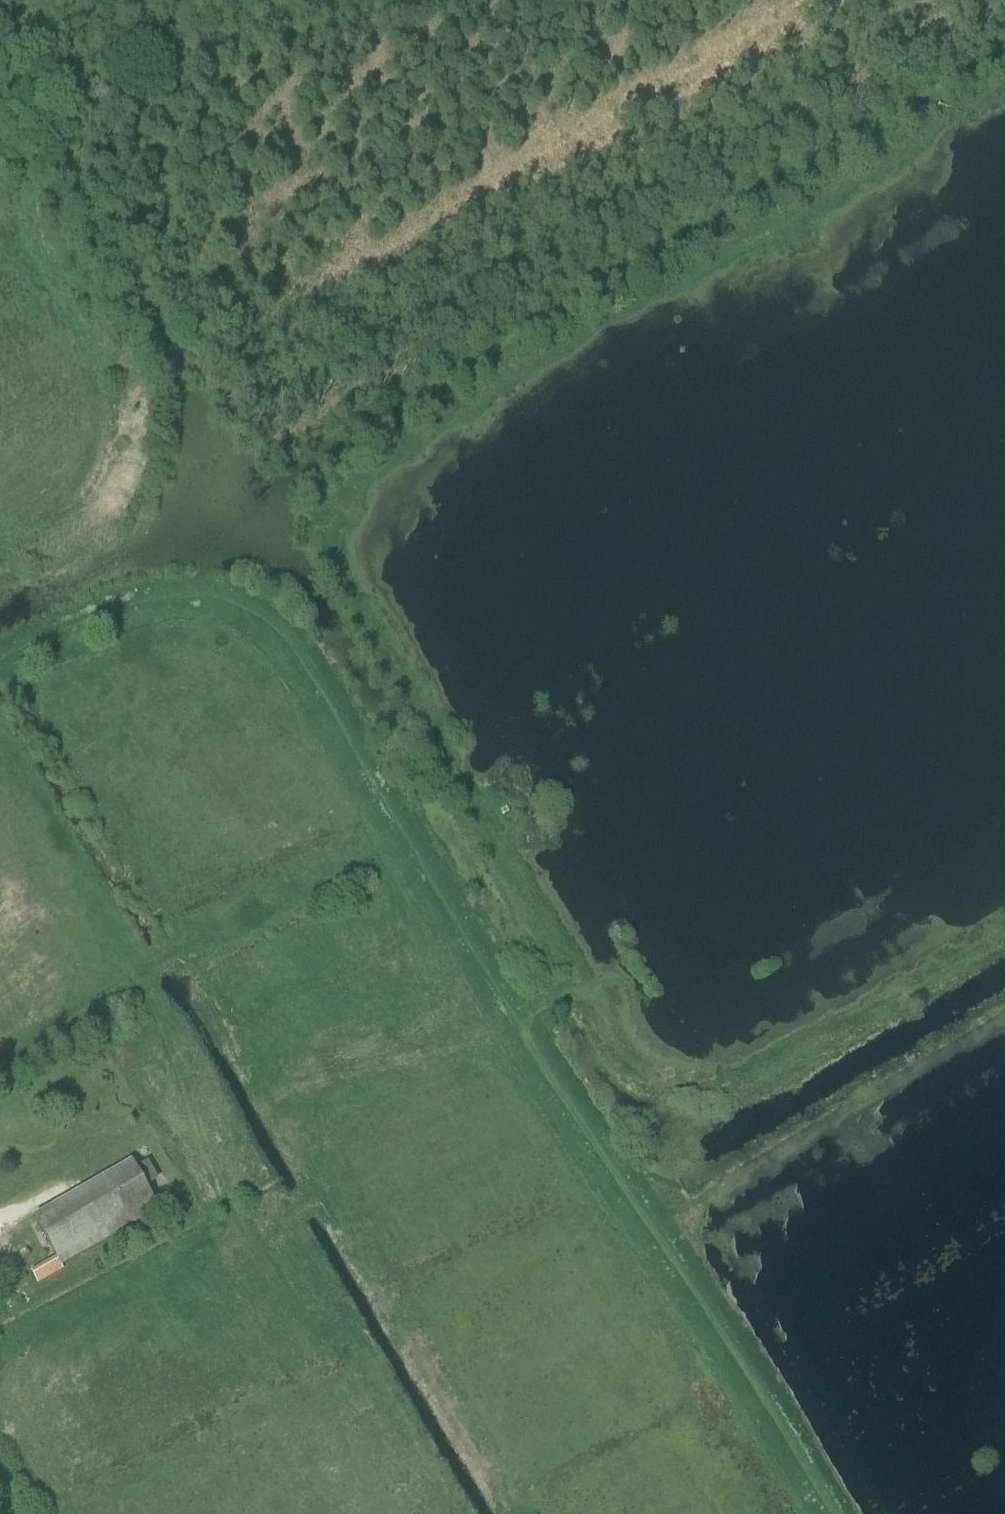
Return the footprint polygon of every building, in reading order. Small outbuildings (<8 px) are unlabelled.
[(33,1217),(61,1266),(160,1209),(132,1160),(33,1217)]
